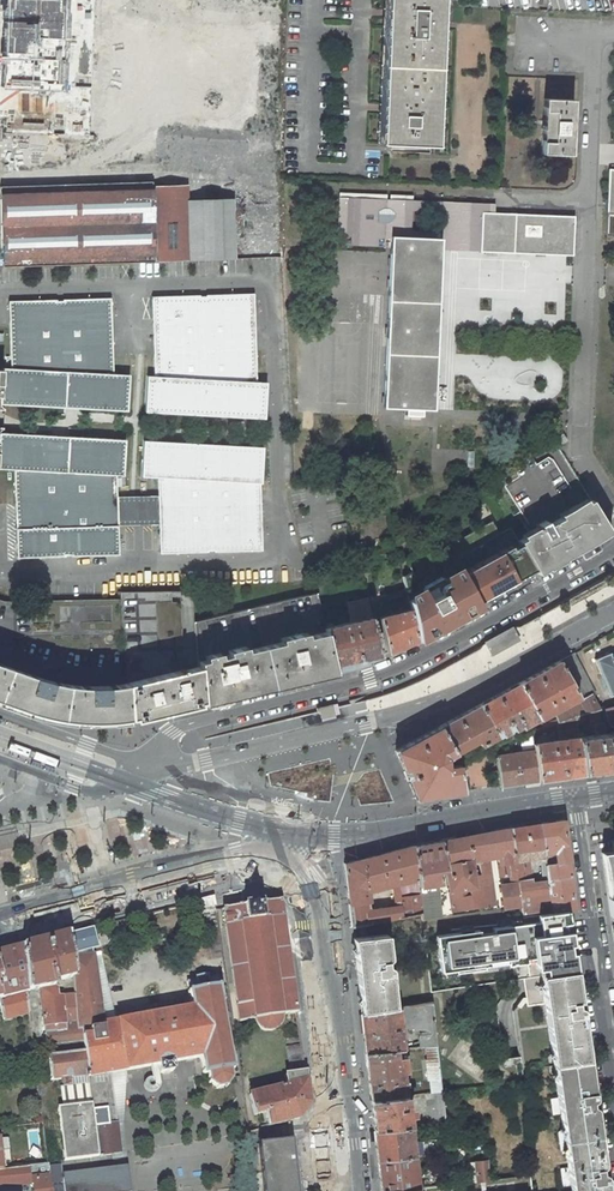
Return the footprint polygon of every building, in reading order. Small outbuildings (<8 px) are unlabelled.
[(60,0),(3,0),(0,87),(58,89),(60,0)] [(378,143),(380,143),(431,145),(433,145),(440,0),(384,0),(378,143)] [(541,154),(571,155),(573,99),(543,98),(541,154)] [(260,165),(281,166),(281,153),(261,152),(62,145),(61,172),(80,172),(80,169),(259,176),(260,165)] [(155,262),(236,258),(234,198),(189,200),(188,185),(153,186),(153,182),(0,187),(3,267),(155,262)] [(234,198),(236,258),(282,257),(279,208),(279,196),(234,197),(234,198)] [(481,251),(572,255),(574,216),(482,212),(481,251)] [(383,407),(433,409),(441,239),(391,237),(383,407)] [(154,376),(147,376),(145,411),(145,412),(202,415),(203,410),(215,411),(215,416),(216,416),(265,419),(267,383),(257,382),(254,294),(206,295),(206,296),(200,297),(200,295),(152,297),(154,354),(154,376)] [(2,368),(2,369),(0,404),(65,408),(65,403),(77,403),(77,408),(79,408),(127,411),(129,375),(113,374),(113,357),(111,298),(63,299),(63,301),(57,301),(57,300),(9,301),(11,368),(2,368)] [(549,433),(558,446),(567,440),(558,427),(549,433)] [(119,555),(116,475),(124,476),(126,440),(69,437),(68,437),(68,441),(56,441),(56,436),(54,436),(0,433),(0,469),(14,469),(17,558),(65,556),(65,555),(71,555),(71,556),(119,555)] [(155,477),(158,477),(160,553),(208,552),(208,551),(214,551),(214,552),(262,550),(260,492),(260,483),(261,483),(263,447),(207,444),(206,444),(205,449),(193,448),(194,443),(189,443),(144,441),(142,477),(155,477)] [(526,528),(529,531),(539,526),(540,528),(523,538),(519,541),(520,543),(538,574),(590,545),(611,531),(591,499),(587,502),(561,518),(559,514),(579,502),(553,460),(548,457),(536,464),(528,451),(499,478),(530,526),(526,528)] [(559,514),(561,518),(587,502),(585,499),(579,502),(559,514)] [(522,535),(523,538),(540,528),(539,526),(529,531),(522,535)] [(356,556),(374,552),(370,540),(353,544),(356,556)] [(477,601),(479,606),(538,574),(520,543),(505,552),(520,577),(477,601)] [(418,641),(479,606),(477,601),(465,579),(463,574),(455,558),(442,565),(435,552),(410,565),(414,575),(403,577),(418,641)] [(465,579),(477,601),(520,577),(505,552),(463,574),(465,579)] [(121,592),(127,683),(130,719),(134,718),(200,702),(203,701),(200,666),(199,661),(195,622),(192,591),(161,591),(121,592)] [(378,619),(387,653),(418,641),(407,592),(400,594),(401,600),(372,607),(375,620),(378,619)] [(326,628),(317,593),(195,622),(199,661),(200,666),(203,701),(334,670),(328,640),(326,628)] [(380,655),(371,617),(367,597),(347,602),(352,621),(326,628),(328,640),(334,670),(380,655)] [(487,645),(492,654),(518,640),(515,634),(511,628),(485,642),(487,645)] [(572,653),(558,660),(570,683),(583,676),(572,653)] [(613,660),(611,653),(595,659),(610,696),(613,695),(613,659),(613,660)] [(518,682),(538,718),(577,696),(570,683),(558,660),(518,682)] [(36,713),(56,718),(73,720),(89,721),(120,720),(130,719),(127,683),(108,686),(86,686),(54,682),(45,679),(33,676),(0,664),(0,701),(36,713)] [(592,693),(583,676),(570,683),(577,696),(579,700),(590,695),(592,693)] [(538,718),(518,682),(480,704),(497,735),(497,736),(512,728),(513,729),(521,725),(521,727),(538,718)] [(580,703),(585,712),(599,709),(590,695),(579,700),(580,703)] [(557,719),(558,723),(577,715),(585,712),(580,703),(556,715),(557,719)] [(332,704),(316,708),(319,719),(335,715),(332,704)] [(439,727),(455,752),(478,739),(481,744),(497,735),(480,704),(439,727)] [(599,709),(585,712),(577,715),(578,723),(589,720),(590,723),(606,718),(606,717),(609,717),(610,727),(613,726),(613,729),(613,705),(599,709)] [(535,750),(540,780),(585,772),(579,729),(578,723),(577,715),(558,723),(556,723),(557,727),(560,739),(534,743),(535,750)] [(585,772),(613,768),(613,732),(606,733),(605,722),(594,723),(596,735),(585,736),(584,729),(579,729),(585,772)] [(416,798),(464,790),(458,764),(445,766),(445,757),(455,752),(439,727),(401,746),(396,749),(397,750),(416,798)] [(502,786),(540,780),(535,750),(497,756),(502,786)] [(563,819),(540,823),(544,857),(548,880),(552,909),(552,912),(567,910),(576,909),(563,819)] [(540,823),(511,827),(522,901),(536,899),(534,882),(532,878),(532,872),(529,869),(527,859),(544,857),(540,823)] [(501,885),(504,907),(522,904),(522,901),(511,827),(414,845),(422,912),(422,919),(442,916),(438,882),(441,881),(438,869),(444,868),(452,911),(493,905),(489,873),(490,873),(487,852),(495,850),(500,877),(510,875),(511,883),(501,885)] [(610,840),(612,851),(601,853),(610,915),(613,915),(613,840),(610,840)] [(422,912),(414,845),(344,863),(351,926),(386,919),(422,912)] [(548,880),(534,882),(536,899),(522,901),(522,904),(523,913),(552,909),(548,880)] [(203,913),(216,911),(214,897),(200,900),(202,913),(203,913)] [(281,1015),(297,1013),(280,900),(253,904),(223,908),(239,1021),(254,1019),(255,1022),(258,1026),(261,1029),(264,1030),(269,1031),(274,1029),(279,1025),(281,1022),(281,1019),(281,1015)] [(567,910),(552,912),(560,963),(574,960),(570,931),(564,932),(563,923),(569,922),(567,910)] [(219,930),(216,911),(203,913),(205,928),(208,932),(219,930)] [(576,970),(574,960),(560,963),(552,912),(538,915),(539,921),(492,928),(493,932),(479,934),(479,930),(436,936),(441,972),(455,970),(456,973),(485,969),(484,966),(508,962),(508,965),(527,962),(527,959),(535,958),(535,961),(536,969),(539,968),(544,967),(545,975),(576,970)] [(92,928),(68,934),(72,955),(98,947),(92,928)] [(212,958),(222,957),(219,930),(208,932),(212,958)] [(39,991),(47,1056),(85,1051),(82,1030),(77,1030),(74,994),(58,995),(56,985),(56,983),(73,977),(72,955),(68,934),(66,934),(23,945),(28,992),(39,991)] [(387,934),(357,937),(358,948),(355,952),(360,997),(364,1001),(365,1011),(395,1007),(391,968),(389,965),(387,965),(386,954),(389,954),(387,934)] [(28,992),(23,945),(0,951),(0,1002),(4,1019),(29,1013),(26,992),(28,992)] [(100,952),(94,953),(103,1024),(115,1022),(100,952)] [(103,1024),(94,953),(73,977),(74,994),(77,1030),(82,1030),(85,1051),(47,1056),(50,1080),(65,1078),(88,1075),(88,1077),(110,1073),(125,1070),(158,1064),(160,1073),(173,1071),(171,1062),(200,1057),(204,1074),(208,1073),(210,1082),(217,1088),(226,1086),(232,1078),(230,1069),(234,1069),(228,1035),(220,995),(217,975),(207,977),(207,976),(195,978),(195,980),(186,981),(191,1008),(115,1022),(103,1024)] [(576,970),(545,975),(540,975),(543,990),(547,990),(549,1005),(545,1005),(551,1051),(556,1054),(557,1064),(559,1073),(555,1078),(559,1106),(563,1106),(565,1119),(561,1119),(562,1126),(567,1130),(568,1139),(569,1149),(566,1153),(567,1160),(571,1159),(573,1172),(569,1173),(571,1190),(608,1190),(605,1174),(605,1173),(603,1172),(600,1171),(600,1166),(602,1165),(603,1164),(603,1162),(596,1108),(594,1106),(593,1105),(591,1105),(590,1100),(593,1099),(593,1097),(594,1096),(581,1009),(581,1007),(579,1006),(577,1005),(576,1001),(580,1000),(576,970)] [(228,1035),(234,1034),(228,993),(220,995),(228,1035)] [(437,1045),(432,1001),(395,1007),(365,1011),(361,1012),(366,1053),(396,1050),(403,1049),(400,1022),(407,1022),(407,1025),(411,1028),(420,1026),(422,1047),(427,1046),(437,1045)] [(305,1072),(301,1042),(286,1045),(289,1067),(286,1067),(288,1074),(305,1072)] [(437,1045),(427,1046),(428,1060),(427,1060),(429,1080),(430,1080),(432,1092),(442,1091),(437,1045)] [(406,1057),(405,1049),(403,1049),(396,1050),(397,1058),(406,1057)] [(396,1050),(366,1053),(371,1099),(406,1095),(404,1085),(408,1085),(407,1080),(399,1081),(398,1071),(407,1070),(406,1057),(397,1058),(396,1050)] [(520,1056),(503,1059),(505,1067),(516,1065),(517,1076),(523,1075),(520,1056)] [(121,1123),(125,1070),(110,1073),(112,1088),(116,1124),(121,1123)] [(265,1112),(269,1126),(289,1120),(299,1118),(309,1103),(305,1072),(288,1074),(285,1074),(287,1085),(250,1095),(255,1115),(265,1112)] [(112,1088),(110,1073),(88,1077),(88,1075),(65,1078),(66,1087),(101,1082),(102,1089),(112,1088)] [(116,1124),(112,1088),(102,1089),(101,1082),(66,1087),(60,1087),(63,1107),(58,1108),(64,1160),(119,1153),(116,1124)] [(445,1120),(442,1091),(432,1092),(425,1093),(428,1122),(434,1121),(445,1120)] [(406,1095),(371,1099),(375,1128),(409,1124),(408,1113),(412,1113),(412,1108),(407,1108),(406,1095)] [(434,1121),(436,1135),(446,1133),(445,1120),(434,1121)] [(375,1128),(378,1161),(416,1157),(414,1142),(413,1138),(412,1124),(409,1124),(375,1128)] [(250,1146),(255,1190),(297,1190),(291,1136),(250,1146)] [(8,1138),(0,1139),(0,1145),(1,1151),(10,1150),(8,1138)] [(441,1140),(414,1142),(416,1157),(442,1154),(441,1140)] [(378,1161),(382,1190),(388,1190),(418,1188),(419,1187),(416,1157),(378,1161)] [(488,1160),(467,1162),(468,1182),(490,1180),(488,1160)] [(34,1190),(51,1190),(50,1184),(48,1166),(48,1163),(36,1164),(37,1176),(33,1177),(34,1183),(34,1190)] [(36,1164),(29,1165),(30,1183),(34,1183),(33,1177),(37,1176),(36,1164)] [(48,1166),(50,1184),(51,1190),(64,1190),(62,1178),(62,1174),(61,1164),(48,1166)] [(0,1168),(0,1187),(30,1183),(29,1165),(3,1168),(3,1167),(0,1168)] [(117,1166),(62,1174),(62,1178),(117,1171),(117,1166)] [(117,1171),(120,1190),(131,1190),(128,1170),(117,1171)] [(62,1178),(64,1190),(120,1190),(117,1171),(62,1178)]
